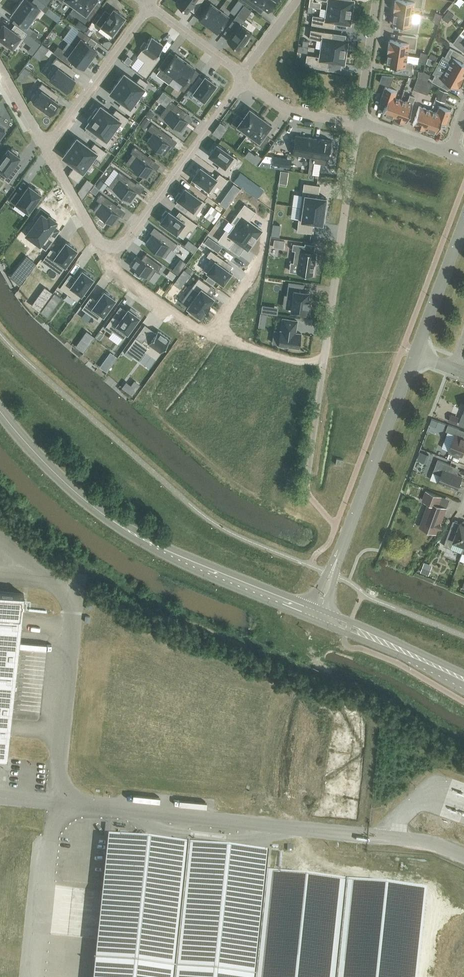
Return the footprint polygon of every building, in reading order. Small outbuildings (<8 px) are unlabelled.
[(40,8),(29,0),(22,0),(18,5),(34,17),(40,8)] [(75,6),(85,14),(83,17),(88,21),(96,11),(91,7),(96,0),(79,0),(75,6)] [(232,11),(236,15),(244,4),(240,0),(232,11)] [(275,0),(243,0),(254,8),(258,4),(267,10),(275,0)] [(329,1),(327,9),(352,12),(353,1),(349,0),(323,0),(329,1)] [(413,14),(414,6),(421,7),(422,0),(407,0),(406,0),(396,0),(395,0),(393,11),(394,11),(413,14)] [(211,3),(199,19),(208,26),(219,10),(211,3)] [(34,17),(18,5),(11,14),(27,25),(34,17)] [(116,29),(118,30),(123,23),(121,22),(125,17),(113,9),(110,13),(105,10),(94,25),(99,29),(101,26),(112,34),(116,29)] [(317,15),(316,25),(329,27),(330,21),(350,24),(352,12),(327,9),(326,17),(317,15)] [(208,26),(217,32),(228,16),(219,10),(208,26)] [(413,14),(394,11),(392,23),(403,25),(402,31),(417,33),(418,23),(412,22),(413,14)] [(450,18),(445,14),(442,18),(447,22),(450,18)] [(242,20),(237,16),(230,26),(234,30),(227,40),(239,48),(242,43),(244,44),(248,39),(246,37),(251,31),(240,23),(242,20)] [(3,24),(0,28),(0,42),(5,46),(7,44),(12,48),(20,36),(22,38),(26,33),(14,25),(10,29),(3,24)] [(90,58),(97,49),(87,42),(90,37),(80,29),(70,43),(90,58)] [(33,30),(29,35),(34,38),(38,34),(33,30)] [(315,30),(314,39),(323,40),(321,48),(346,52),(347,40),(328,37),(329,32),(315,30)] [(387,52),(388,52),(407,55),(408,47),(415,48),(416,37),(402,35),(401,41),(390,40),(389,41),(388,41),(387,52)] [(459,35),(453,43),(463,52),(463,38),(459,35)] [(143,48),(137,56),(144,61),(138,70),(146,76),(160,57),(157,54),(164,45),(151,36),(146,43),(144,41),(141,46),(143,48)] [(31,47),(28,51),(33,55),(41,44),(36,40),(31,47)] [(42,44),(38,49),(45,54),(49,49),(42,44)] [(90,58),(75,47),(69,54),(58,46),(53,52),(69,64),(73,59),(84,67),(90,58)] [(311,55),(310,64),(323,66),(324,61),(344,64),(346,52),(321,48),(320,56),(311,55)] [(438,63),(447,68),(463,77),(463,76),(463,63),(460,61),(463,55),(450,48),(445,58),(441,56),(438,63)] [(407,55),(388,52),(386,65),(397,66),(396,72),(411,75),(412,64),(406,63),(407,55)] [(172,78),(185,61),(175,54),(169,62),(165,58),(158,68),(172,78)] [(75,79),(65,72),(69,66),(56,57),(52,63),(54,65),(47,76),(67,90),(75,79)] [(185,61),(172,78),(172,79),(174,77),(183,83),(179,88),(184,91),(191,82),(187,78),(194,68),(185,61)] [(447,68),(443,75),(437,71),(432,81),(445,88),(448,83),(457,88),(458,86),(459,87),(463,78),(463,77),(447,68)] [(124,73),(117,82),(137,97),(148,82),(140,77),(137,81),(124,73)] [(198,76),(190,87),(205,98),(210,92),(211,93),(215,88),(216,86),(215,85),(216,84),(205,75),(202,79),(198,76)] [(420,92),(424,81),(417,78),(413,90),(420,92)] [(424,81),(420,92),(427,94),(430,83),(424,81)] [(117,82),(110,92),(122,101),(119,106),(127,111),(137,97),(117,82)] [(53,92),(41,83),(38,88),(40,90),(32,101),(49,113),(57,102),(50,97),(53,92)] [(382,113),(394,118),(401,99),(394,97),(397,91),(385,87),(380,101),(386,103),(382,113)] [(440,90),(437,97),(446,100),(448,93),(440,90)] [(401,99),(394,118),(394,119),(404,122),(404,121),(406,122),(415,97),(410,96),(407,102),(401,99)] [(171,110),(165,119),(182,132),(189,122),(185,118),(188,113),(174,103),(170,109),(171,110)] [(101,105),(94,115),(114,129),(124,115),(116,109),(113,114),(101,105)] [(424,129),(425,128),(431,110),(419,106),(413,124),(414,125),(414,126),(424,129)] [(437,112),(431,110),(425,128),(436,133),(440,122),(446,124),(451,110),(439,106),(437,112)] [(248,133),(261,116),(250,108),(243,118),(238,114),(230,124),(236,128),(238,126),(248,133)] [(94,115),(87,124),(99,133),(95,138),(103,144),(114,129),(94,115)] [(248,133),(259,141),(257,144),(262,148),(269,138),(265,134),(272,124),(261,116),(248,133)] [(154,133),(148,142),(165,155),(172,145),(167,142),(171,137),(157,126),(153,132),(154,133)] [(216,129),(213,133),(220,139),(223,134),(216,129)] [(295,135),(293,153),(310,155),(311,155),(312,149),(313,138),(295,135)] [(77,137),(70,147),(90,161),(101,147),(93,141),(89,146),(77,137)] [(310,155),(309,162),(328,164),(329,152),(330,152),(331,148),(330,148),(331,141),(313,138),(312,149),(311,155),(310,155)] [(217,144),(209,155),(221,163),(217,168),(227,175),(231,170),(229,168),(237,158),(217,144)] [(244,144),(239,150),(248,156),(253,150),(244,144)] [(70,147),(63,157),(75,165),(72,170),(79,176),(90,161),(70,147)] [(20,156),(17,154),(19,153),(12,148),(11,150),(8,148),(0,159),(0,169),(3,171),(0,175),(0,177),(9,183),(17,172),(11,168),(20,156)] [(137,157),(131,166),(148,179),(155,169),(150,165),(154,160),(140,150),(136,156),(137,157)] [(200,166),(192,177),(212,192),(217,186),(221,189),(227,179),(219,173),(216,178),(200,166)] [(121,171),(110,186),(131,202),(138,192),(133,189),(137,183),(121,171)] [(302,180),(298,207),(324,210),(326,196),(324,196),(324,194),(317,193),(318,182),(302,180)] [(16,190),(9,200),(15,204),(16,203),(28,211),(41,194),(39,193),(41,191),(36,187),(35,189),(29,185),(22,194),(16,190)] [(179,192),(175,197),(189,207),(186,212),(194,218),(205,202),(185,187),(181,193),(179,192)] [(103,204),(96,213),(102,216),(101,218),(108,223),(109,222),(114,225),(121,216),(116,212),(120,207),(106,196),(101,202),(103,204)] [(240,218),(235,225),(255,240),(262,230),(249,221),(254,213),(243,205),(236,215),(240,218)] [(298,207),(294,234),(310,236),(312,225),(320,226),(320,224),(322,224),(324,210),(298,207)] [(47,209),(32,229),(49,242),(58,230),(53,226),(59,218),(59,217),(60,216),(55,212),(53,214),(47,209)] [(164,216),(160,221),(174,231),(173,233),(178,236),(179,235),(182,237),(190,227),(192,229),(196,223),(182,213),(179,218),(168,210),(167,211),(166,210),(162,215),(164,216)] [(225,229),(218,239),(229,248),(235,240),(248,249),(255,240),(235,225),(230,232),(225,229)] [(153,233),(146,243),(165,257),(172,248),(173,250),(178,244),(161,232),(158,237),(153,233)] [(275,240),(274,248),(285,249),(286,241),(275,240)] [(51,249),(42,260),(59,273),(77,249),(66,241),(57,253),(51,249)] [(290,243),(289,249),(292,250),(290,262),(295,263),(294,272),(310,274),(313,252),(301,250),(302,244),(290,243)] [(210,258),(203,268),(223,283),(231,272),(219,263),(223,258),(211,250),(207,255),(210,258)] [(137,255),(130,265),(149,279),(156,270),(157,272),(162,266),(145,254),(142,259),(137,255)] [(27,257),(12,276),(19,283),(34,264),(27,257)] [(67,277),(60,287),(77,300),(93,278),(82,270),(73,282),(67,277)] [(198,291),(187,306),(200,316),(205,309),(205,310),(210,304),(209,303),(214,297),(207,291),(211,286),(199,277),(192,287),(198,291)] [(289,280),(287,293),(293,294),(291,309),(301,311),(301,312),(309,313),(310,304),(308,304),(309,298),(307,298),(308,290),(303,289),(304,282),(289,280)] [(90,297),(82,308),(99,321),(115,299),(104,291),(96,301),(90,297)] [(113,316),(104,328),(111,333),(113,331),(123,338),(139,316),(138,315),(139,314),(131,308),(130,309),(128,308),(119,320),(113,316)] [(280,330),(278,344),(299,347),(301,333),(294,332),(295,328),(296,329),(297,321),(283,319),(281,331),(280,330)] [(136,337),(124,353),(131,358),(133,356),(140,361),(146,352),(156,359),(170,339),(158,330),(149,342),(144,339),(142,342),(136,337)] [(459,418),(450,415),(448,422),(456,425),(459,418)] [(448,425),(446,430),(456,434),(449,451),(462,456),(463,452),(463,431),(448,425)] [(428,455),(420,452),(417,460),(425,463),(428,455)] [(452,465),(438,460),(435,467),(437,467),(435,473),(441,475),(439,483),(457,490),(459,485),(461,484),(460,482),(462,477),(449,472),(452,465)] [(441,497),(426,491),(423,500),(430,503),(421,526),(436,532),(437,529),(442,527),(440,523),(445,508),(438,505),(441,497)] [(463,545),(463,524),(460,523),(457,533),(450,530),(444,546),(451,549),(454,541),(463,545)] [(426,557),(423,549),(415,551),(418,559),(426,557)] [(430,568),(422,565),(420,571),(428,574),(430,568)] [(7,757),(24,594),(0,592),(0,756),(7,757)] [(267,857),(108,840),(93,976),(254,976),(267,857)]
